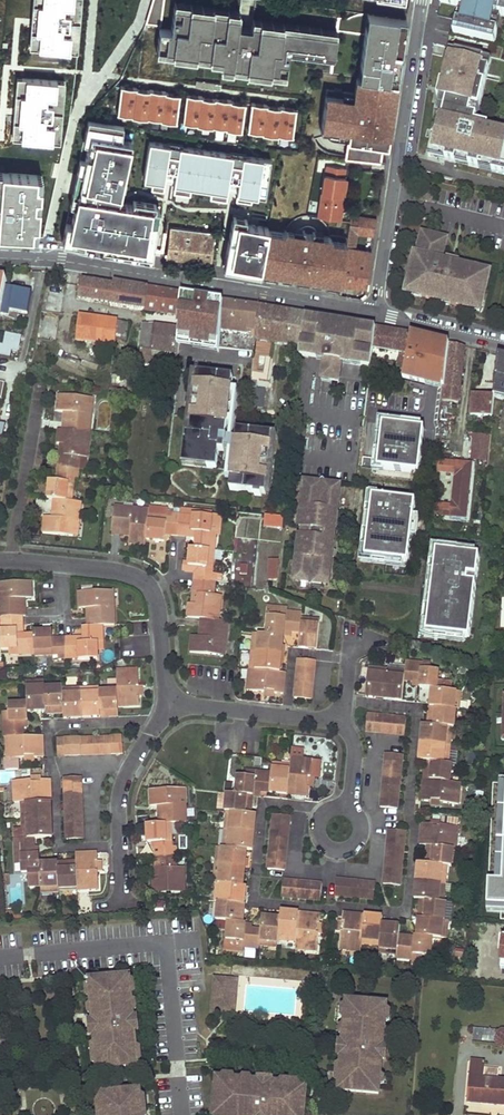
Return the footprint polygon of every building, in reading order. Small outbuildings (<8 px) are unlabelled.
[(30,21),(28,50),(76,53),(80,0),(31,0),(30,21)] [(146,22),(156,23),(158,9),(162,9),(164,0),(152,0),(146,22)] [(442,8),(467,14),(463,30),(495,37),(498,21),(503,22),(503,0),(444,0),(442,8)] [(240,9),(175,1),(174,6),(239,14),(240,9)] [(334,54),(336,34),(332,34),(315,31),(252,23),(251,27),(250,36),(236,34),(238,26),(239,14),(174,6),(171,29),(159,28),(157,48),(221,56),(221,61),(220,63),(230,64),(286,72),(288,52),(289,48),(312,51),(330,54),(334,54)] [(368,12),(366,26),(405,32),(407,17),(368,12)] [(337,29),(253,18),(252,23),(315,31),(332,34),(336,34),(337,29)] [(251,27),(238,26),(236,34),(250,36),(251,27)] [(405,32),(366,26),(359,75),(392,80),(397,81),(405,32)] [(157,48),(156,52),(221,61),(221,56),(157,48)] [(288,52),(333,58),(334,54),(330,54),(312,51),(289,48),(288,52)] [(457,51),(450,49),(448,58),(455,59),(457,51)] [(503,130),(501,134),(488,131),(490,126),(476,123),(478,117),(471,115),(473,106),(480,108),(490,68),(482,66),(484,58),(457,51),(455,59),(448,58),(444,74),(447,75),(445,83),(442,82),(438,99),(443,100),(447,101),(443,120),(438,119),(434,138),(438,139),(435,152),(447,155),(446,160),(456,162),(457,158),(470,161),(469,166),(479,168),(481,164),(493,167),(492,171),(503,174),(503,130)] [(31,52),(30,59),(50,62),(51,55),(31,52)] [(490,68),(492,60),(484,58),(482,66),(490,68)] [(230,64),(220,63),(220,68),(285,77),(286,72),(230,64)] [(354,91),(326,87),(320,131),(337,134),(338,128),(348,130),(347,141),(379,145),(380,136),(384,137),(385,131),(389,131),(391,121),(386,121),(389,103),(393,104),(395,94),(390,93),(392,80),(356,75),(354,91)] [(18,77),(13,141),(61,145),(66,81),(18,77)] [(135,90),(121,88),(117,116),(131,118),(135,92),(135,90)] [(150,94),(135,92),(131,118),(131,120),(147,122),(147,120),(150,94)] [(164,94),(151,92),(150,94),(147,120),(161,121),(164,95),(164,94)] [(180,97),(164,95),(161,121),(161,123),(177,125),(180,97)] [(202,98),(186,96),(182,124),(198,126),(201,100),(202,98)] [(216,102),(201,100),(198,126),(198,129),(212,131),(212,129),(216,102)] [(443,100),(438,119),(443,120),(447,101),(443,100)] [(230,102),(216,101),(216,102),(212,129),(226,131),(230,103),(230,102)] [(246,106),(230,103),(226,131),(226,132),(242,134),(246,106)] [(251,103),(248,130),(263,133),(266,106),(267,105),(251,103)] [(263,133),(262,133),(277,135),(277,134),(280,108),(266,106),(263,133)] [(280,108),(277,134),(292,136),(296,108),(280,106),(280,108)] [(478,117),(480,108),(473,106),(471,115),(478,117)] [(131,205),(118,203),(118,198),(127,141),(109,138),(101,137),(103,122),(82,119),(79,142),(77,158),(71,205),(69,223),(64,222),(62,242),(75,244),(76,237),(85,239),(103,241),(152,250),(159,209),(154,208),(131,205)] [(111,123),(103,122),(101,137),(109,138),(111,123)] [(345,156),(385,161),(389,131),(385,131),(384,137),(380,136),(379,145),(347,141),(345,156)] [(434,138),(429,156),(446,160),(447,155),(435,152),(438,139),(434,138)] [(234,192),(249,195),(265,197),(270,159),(242,155),(239,154),(238,163),(228,162),(229,153),(226,153),(179,146),(176,145),(174,153),(165,152),(166,144),(163,143),(145,141),(140,179),(148,180),(161,182),(164,157),(174,159),(171,183),(187,186),(207,189),(224,191),(227,166),(237,168),(234,192)] [(166,144),(165,152),(174,153),(176,145),(179,146),(179,143),(163,141),(163,143),(166,144)] [(226,150),(226,153),(229,153),(228,162),(238,163),(239,154),(242,155),(242,152),(226,150)] [(174,159),(164,157),(161,182),(168,183),(171,183),(174,159)] [(66,204),(71,205),(77,158),(72,158),(66,204)] [(346,166),(329,164),(321,215),(337,217),(339,203),(343,203),(347,175),(345,175),(346,166)] [(227,166),(224,191),(228,192),(234,192),(237,168),(227,166)] [(0,171),(0,233),(36,236),(41,175),(0,171)] [(132,200),(131,205),(154,208),(155,203),(132,200)] [(233,214),(232,220),(246,223),(247,217),(233,214)] [(349,224),(347,240),(356,241),(357,233),(374,236),(376,219),(357,216),(356,225),(349,224)] [(232,220),(225,262),(261,268),(267,230),(268,227),(246,223),(232,220)] [(216,232),(170,227),(166,256),(210,262),(216,232)] [(284,233),(267,230),(261,268),(260,274),(340,287),(340,282),(346,247),(346,244),(330,241),(330,238),(284,230),(284,233)] [(425,294),(424,299),(441,303),(442,300),(455,303),(454,306),(471,310),(472,305),(483,308),(484,308),(491,277),(490,277),(480,275),(481,271),(460,266),(458,266),(456,271),(448,270),(449,264),(447,263),(443,263),(448,241),(431,237),(430,240),(428,248),(421,246),(419,257),(417,257),(409,291),(410,291),(425,294)] [(430,240),(423,238),(421,246),(428,248),(430,240)] [(356,241),(347,240),(346,244),(346,247),(355,249),(356,241)] [(355,249),(346,247),(340,282),(366,287),(372,251),(355,249)] [(462,261),(448,258),(447,263),(449,264),(448,270),(456,271),(458,266),(460,266),(462,261)] [(225,262),(224,267),(260,274),(261,268),(225,262)] [(79,298),(95,301),(100,284),(82,281),(79,298)] [(114,286),(111,303),(111,306),(146,311),(149,287),(115,282),(114,286)] [(100,284),(95,301),(111,303),(114,286),(100,284)] [(149,287),(146,311),(180,316),(182,296),(183,294),(149,287)] [(6,288),(1,315),(9,316),(10,311),(28,314),(32,292),(6,288)] [(410,291),(409,296),(424,299),(425,294),(410,291)] [(180,330),(178,344),(194,346),(194,344),(197,326),(195,324),(198,304),(219,305),(210,346),(222,347),(223,331),(224,303),(182,296),(180,316),(179,329),(180,330)] [(224,303),(223,331),(250,335),(251,325),(257,325),(259,308),(242,305),(224,303)] [(194,344),(210,346),(219,305),(198,304),(195,324),(197,326),(194,344)] [(257,325),(256,342),(272,344),(276,310),(259,308),(257,325)] [(276,310),(272,344),(285,346),(289,313),(276,310)] [(297,314),(289,313),(285,346),(302,349),(306,315),(297,314)] [(315,317),(306,315),(302,349),(301,356),(317,359),(318,356),(326,357),(326,360),(323,377),(332,379),(331,381),(340,383),(343,363),(343,360),(362,363),(362,366),(371,368),(373,347),(375,329),(369,328),(368,328),(368,329),(358,327),(314,320),(315,317)] [(89,317),(79,316),(77,340),(87,341),(89,317)] [(89,317),(87,341),(116,344),(116,340),(117,321),(89,317)] [(358,327),(359,323),(338,320),(315,317),(314,320),(358,327)] [(179,329),(144,325),(140,362),(151,364),(152,351),(177,354),(178,344),(180,330),(179,329)] [(375,329),(373,347),(408,355),(412,335),(375,329)] [(11,358),(12,351),(19,352),(22,337),(6,333),(3,345),(0,345),(0,356),(11,358)] [(451,344),(412,335),(408,355),(402,380),(443,389),(446,389),(451,344)] [(441,403),(441,408),(453,409),(454,404),(459,405),(465,347),(458,346),(451,344),(446,389),(443,389),(441,403)] [(252,376),(253,359),(245,358),(243,376),(252,376)] [(499,361),(495,392),(503,394),(503,363),(499,361)] [(232,374),(196,370),(190,430),(185,430),(184,444),(188,444),(187,459),(207,461),(207,465),(217,466),(218,448),(224,449),(225,442),(207,440),(208,432),(226,434),(227,422),(211,420),(212,413),(228,415),(230,393),(214,391),(215,384),(231,385),(232,374)] [(196,370),(191,370),(185,430),(190,430),(196,370)] [(214,391),(230,393),(231,385),(215,384),(214,391)] [(125,391),(113,390),(112,399),(125,400),(125,391)] [(495,398),(503,401),(503,394),(495,392),(495,398)] [(495,398),(483,397),(482,399),(474,399),(472,414),(492,417),(495,398)] [(81,460),(88,460),(91,416),(86,416),(87,399),(59,398),(57,415),(64,416),(68,417),(67,425),(63,426),(62,433),(59,433),(58,446),(61,447),(60,458),(81,460)] [(211,420),(227,422),(228,415),(212,413),(211,420)] [(385,414),(380,459),(421,463),(426,419),(385,414)] [(272,430),(236,427),(235,438),(251,440),(250,447),(234,445),(232,468),(248,469),(247,476),(231,475),(230,486),(255,489),(255,492),(261,492),(262,490),(266,490),(272,430)] [(266,490),(271,491),(277,431),(272,430),(266,490)] [(207,440),(225,442),(226,434),(208,432),(207,440)] [(489,453),(490,440),(489,440),(489,435),(485,435),(485,439),(481,439),(480,452),(489,453)] [(235,438),(234,445),(250,447),(251,440),(235,438)] [(184,444),(182,463),(207,465),(207,461),(187,459),(188,444),(184,444)] [(434,515),(466,518),(472,463),(440,460),(439,472),(456,474),(453,505),(435,503),(434,515)] [(77,480),(79,480),(80,464),(60,462),(58,478),(77,480)] [(248,469),(232,468),(231,475),(247,476),(248,469)] [(324,578),(330,578),(340,494),(334,494),(335,487),(335,486),(312,483),(312,484),(311,491),(305,490),(301,528),(302,528),(305,529),(304,537),(302,536),(297,574),(303,575),(302,582),(302,583),(323,585),(324,578)] [(58,484),(55,484),(53,503),(55,503),(55,511),(59,511),(58,519),(53,519),(47,519),(46,536),(74,538),(76,521),(83,522),(84,505),(75,504),(77,486),(58,484)] [(375,487),(368,548),(411,553),(418,492),(375,487)] [(118,507),(115,534),(125,535),(133,536),(133,542),(150,543),(150,539),(155,540),(163,540),(164,534),(165,519),(151,517),(151,516),(135,514),(135,509),(118,507)] [(191,517),(189,537),(194,538),(193,544),(193,549),(188,548),(186,567),(193,568),(215,569),(217,540),(212,539),(213,522),(214,515),(192,513),(191,517)] [(171,519),(170,535),(184,537),(186,517),(174,515),(174,519),(171,519)] [(267,517),(265,527),(281,530),(283,520),(267,517)] [(76,521),(74,538),(81,539),(83,522),(76,521)] [(437,551),(426,632),(469,637),(475,583),(466,582),(467,575),(476,576),(478,555),(437,551)] [(269,580),(277,581),(279,563),(271,562),(269,580)] [(248,582),(249,565),(238,565),(238,582),(248,582)] [(192,587),(215,590),(217,575),(214,574),(193,572),(192,580),(192,587)] [(24,626),(24,609),(19,609),(19,599),(26,599),(32,599),(32,581),(0,582),(0,618),(3,618),(3,626),(24,626)] [(192,587),(191,594),(215,596),(215,590),(192,587)] [(106,651),(105,626),(116,625),(116,608),(109,608),(108,591),(82,593),(82,610),(88,610),(95,610),(95,620),(89,620),(90,627),(86,627),(86,635),(79,635),(80,658),(80,661),(101,660),(101,651),(106,651)] [(215,596),(191,594),(191,599),(190,603),(189,603),(187,619),(198,620),(198,626),(203,627),(202,636),(197,635),(191,635),(189,652),(217,655),(218,638),(225,639),(227,624),(219,622),(220,597),(215,596)] [(246,672),(244,691),(264,693),(265,689),(272,689),(272,693),(280,694),(281,674),(276,674),(277,666),(279,665),(279,660),(279,654),(274,654),(275,639),(281,639),(281,635),(282,629),(291,630),(291,625),(296,625),(301,626),(299,646),(305,647),(310,647),(310,641),(318,641),(320,626),(311,625),(313,617),(301,616),(301,609),(284,608),(284,613),(275,613),(276,611),(266,610),(265,627),(253,626),(252,636),(258,637),(257,653),(251,652),(249,663),(252,663),(251,672),(246,672)] [(311,625),(320,626),(321,618),(313,617),(311,625)] [(3,632),(1,633),(1,648),(16,648),(16,652),(33,652),(34,655),(54,654),(53,636),(54,630),(35,630),(36,633),(24,634),(18,634),(18,632),(3,632)] [(59,635),(60,654),(60,658),(74,658),(73,635),(59,635)] [(295,658),(291,699),(308,701),(312,659),(295,658)] [(395,697),(400,698),(402,681),(410,681),(418,681),(418,687),(430,688),(430,694),(430,698),(436,698),(434,714),(428,714),(428,719),(428,723),(421,723),(420,729),(420,734),(426,735),(424,750),(418,750),(418,755),(417,760),(423,761),(430,761),(430,769),(423,768),(422,780),(428,781),(428,789),(421,789),(420,798),(430,799),(431,797),(444,798),(445,800),(458,800),(459,780),(454,779),(455,764),(448,763),(449,752),(443,751),(444,736),(450,737),(451,725),(457,725),(458,707),(454,707),(455,700),(461,700),(462,691),(436,688),(437,669),(433,668),(433,662),(403,659),(403,663),(402,668),(385,667),(368,666),(365,695),(370,695),(374,696),(375,690),(390,692),(390,697),(395,697)] [(105,695),(104,690),(97,691),(97,696),(81,697),(80,692),(70,693),(70,683),(49,685),(49,687),(42,688),(42,683),(31,683),(31,700),(11,702),(12,709),(4,710),(5,737),(8,737),(10,758),(28,757),(28,753),(37,753),(37,757),(46,756),(45,749),(45,742),(39,742),(39,735),(29,735),(29,730),(28,718),(38,717),(59,715),(69,715),(69,724),(75,723),(82,723),(82,716),(98,715),(98,722),(103,721),(107,721),(106,715),(115,715),(115,720),(119,720),(124,720),(123,704),(123,699),(131,698),(131,704),(138,703),(145,703),(145,696),(142,696),(141,685),(144,685),(142,670),(121,672),(122,693),(105,695)] [(369,730),(371,714),(363,713),(362,730),(369,730)] [(371,714),(369,730),(404,733),(405,717),(371,714)] [(123,743),(122,735),(59,739),(60,755),(112,750),(112,743),(123,743)] [(301,751),(300,758),(312,759),(313,752),(301,751)] [(387,752),(381,804),(397,806),(403,753),(387,752)] [(223,901),(221,920),(226,922),(224,939),(235,940),(234,947),(261,949),(261,943),(282,945),(282,938),(298,940),(298,945),(317,947),(319,932),(317,931),(317,922),(320,922),(321,913),(309,912),(308,916),(299,915),(299,911),(295,910),(289,910),(289,914),(282,913),(282,919),(276,918),(276,913),(271,912),(265,912),(262,929),(258,929),(254,928),(248,928),(249,921),(247,920),(248,910),(242,910),(243,903),(244,896),(249,896),(250,887),(248,887),(249,876),(243,876),(244,861),(250,862),(251,851),(258,852),(259,848),(259,842),(254,842),(255,826),(261,826),(261,820),(262,813),(259,813),(253,812),(254,804),(259,805),(260,797),(261,792),(270,793),(274,793),(289,795),(290,789),(304,790),(304,796),(319,797),(320,790),(316,790),(317,780),(321,780),(322,762),(323,760),(312,759),(300,758),(300,766),(299,772),(291,770),(291,765),(280,764),(279,772),(260,771),(260,777),(251,776),(244,776),(242,794),(231,793),(229,811),(232,812),(229,850),(222,849),(218,884),(222,884),(220,902),(223,901)] [(322,762),(321,780),(324,780),(329,781),(330,763),(322,762)] [(502,772),(490,771),(490,782),(501,783),(502,772)] [(89,856),(87,856),(82,856),(81,858),(77,858),(72,858),(72,865),(56,866),(56,860),(50,860),(45,860),(43,844),(39,845),(38,836),(54,834),(54,827),(54,823),(47,823),(47,815),(46,806),(53,805),(52,797),(52,795),(47,795),(46,787),(52,787),(51,775),(46,775),(46,780),(36,780),(35,777),(18,778),(18,786),(24,785),(24,796),(25,796),(26,807),(34,806),(34,816),(34,823),(27,825),(27,836),(17,837),(18,859),(24,858),(25,865),(27,865),(28,872),(43,871),(44,889),(58,889),(57,882),(65,882),(66,885),(85,884),(92,883),(93,887),(106,887),(105,865),(102,865),(101,856),(104,855),(104,848),(96,849),(89,850),(89,856)] [(67,840),(84,839),(82,777),(65,778),(67,840)] [(155,788),(156,805),(166,805),(172,805),(172,812),(167,813),(167,823),(156,824),(157,843),(160,843),(180,842),(178,822),(192,820),(190,787),(155,788)] [(26,807),(26,817),(34,816),(34,806),(26,807)] [(277,814),(271,870),(287,872),(292,816),(277,814)] [(34,823),(34,816),(26,817),(27,825),(34,823)] [(423,906),(430,906),(429,921),(423,921),(422,930),(422,934),(415,934),(408,933),(404,933),(404,925),(400,925),(395,925),(395,930),(386,928),(387,924),(388,916),(381,915),(375,915),(375,920),(359,918),(359,913),(346,912),(345,919),(347,920),(347,930),(344,930),(342,948),(364,949),(365,942),(385,943),(384,951),(401,952),(402,954),(430,956),(430,950),(439,950),(441,932),(455,933),(455,925),(450,924),(450,916),(452,917),(453,897),(448,897),(449,887),(449,885),(443,885),(445,871),(450,871),(451,861),(455,861),(457,842),(460,843),(461,822),(446,821),(446,825),(436,823),(436,820),(427,819),(426,833),(434,833),(433,840),(432,851),(438,851),(438,859),(431,859),(423,858),(422,869),(427,870),(426,884),(421,884),(420,895),(425,895),(423,906)] [(411,833),(394,832),(393,840),(410,841),(411,833)] [(393,840),(389,883),(407,886),(410,841),(393,840)] [(161,848),(162,861),(184,860),(183,847),(180,847),(161,848)] [(102,865),(105,865),(109,864),(109,855),(104,855),(101,856),(102,865)] [(168,866),(184,865),(184,860),(162,861),(163,877),(168,877),(168,866)] [(163,877),(158,877),(159,893),(191,892),(189,865),(184,865),(168,866),(168,877),(163,877)] [(323,898),(324,882),(286,878),(284,894),(323,898)] [(339,879),(338,896),(379,900),(379,883),(339,879)] [(501,978),(502,962),(482,960),(480,977),(501,978)] [(96,1035),(99,1069),(138,1066),(135,1031),(134,1018),(130,977),(91,980),(94,1022),(96,1035)] [(238,980),(216,978),(213,1006),(219,1012),(229,1013),(235,1008),(238,980)] [(383,1046),(387,1004),(348,1001),(344,1043),(343,1056),(340,1090),(379,1094),(382,1059),(383,1046)] [(502,1044),(503,1033),(476,1030),(474,1042),(502,1044)] [(486,1079),(487,1069),(472,1068),(469,1092),(464,1091),(464,1101),(503,1105),(503,1080),(486,1079)] [(218,1078),(215,1114),(304,1114),(307,1086),(272,1083),(259,1082),(218,1078)] [(141,1090),(101,1094),(103,1114),(143,1114),(141,1090)]
